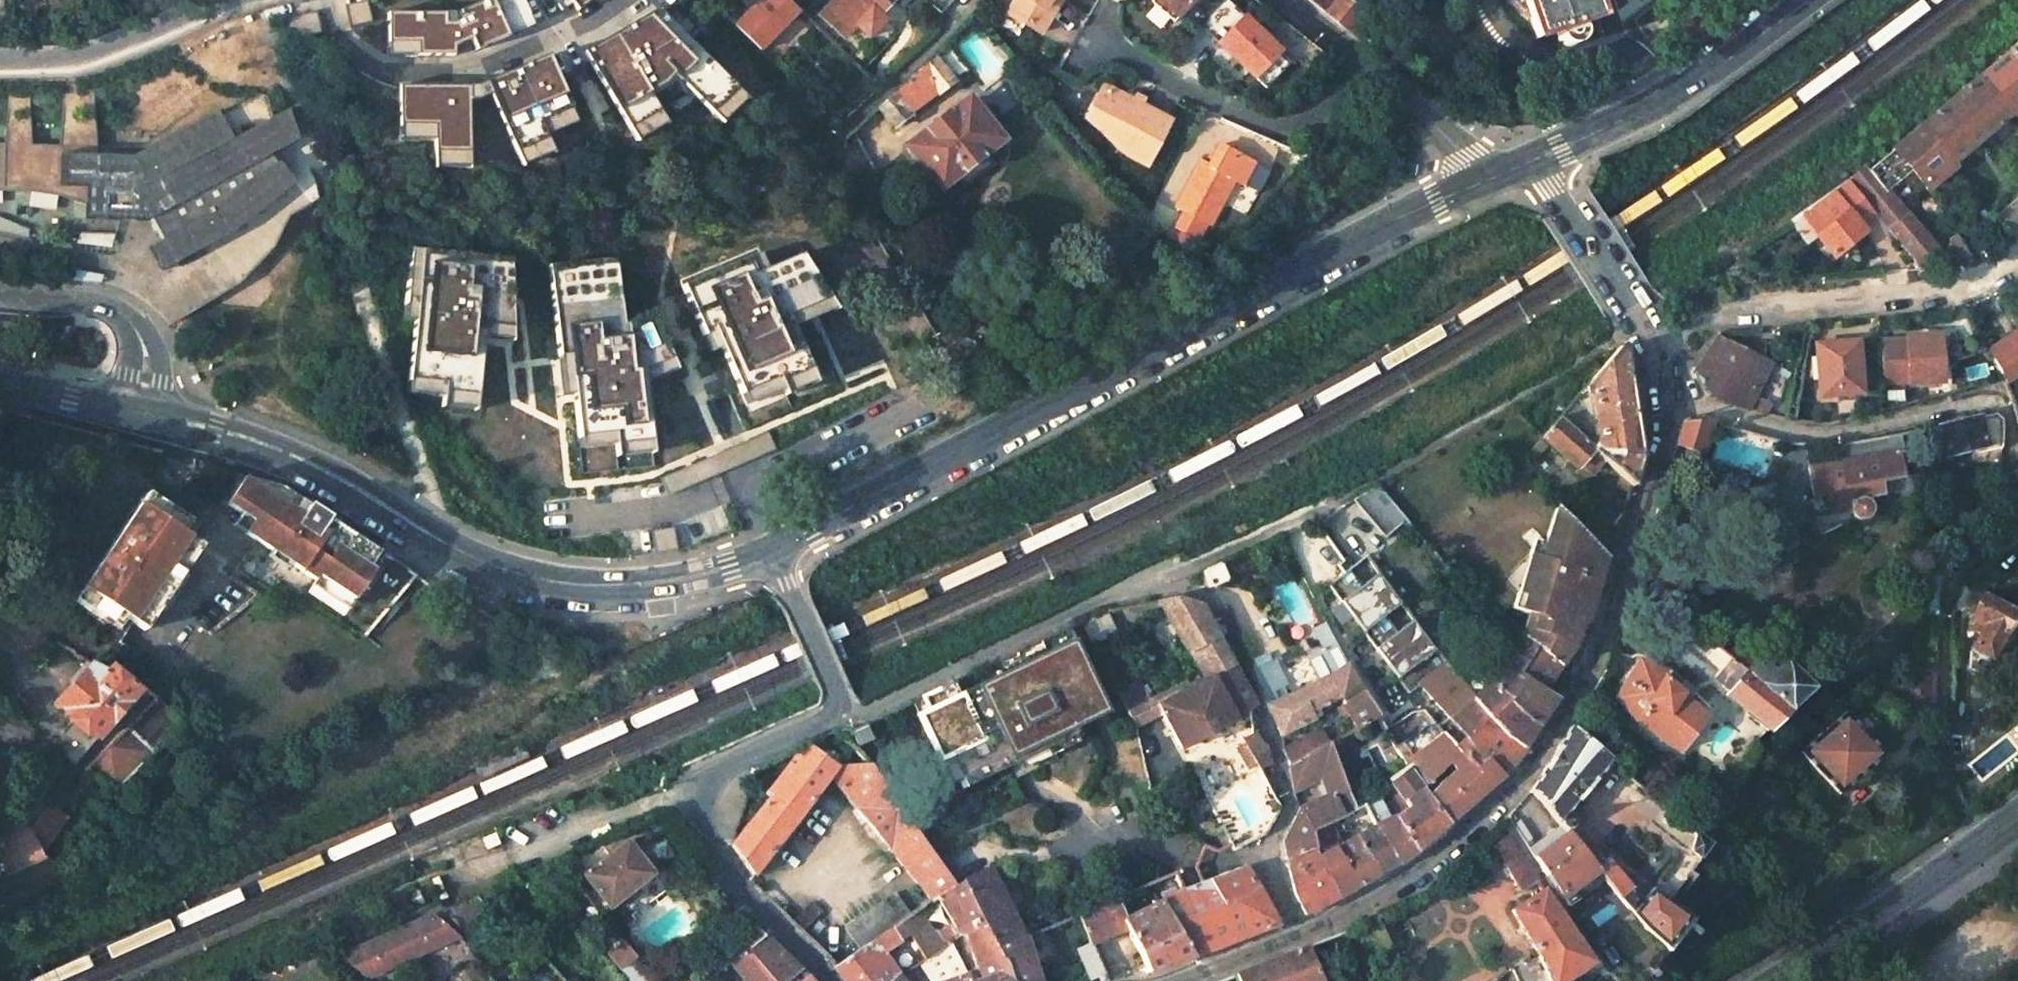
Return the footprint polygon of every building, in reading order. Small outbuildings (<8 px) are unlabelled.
[(453,14),(387,14),(387,55),(453,56),(453,47),(471,40),(476,51),(534,26),(523,0),(487,0),(459,12),(460,15),(453,18),(453,14)] [(570,0),(554,0),(562,11),(572,3),(570,0)] [(572,3),(578,11),(593,0),(570,0),(572,3)] [(802,10),(791,0),(742,0),(752,10),(735,27),(759,52),(802,10)] [(819,14),(842,37),(871,7),(878,14),(892,0),(833,0),(819,14)] [(940,12),(952,0),(928,0),(940,12)] [(1006,14),(1039,33),(1057,2),(1053,0),(1014,0),(1006,14)] [(1173,22),(1177,17),(1157,0),(1152,0),(1150,2),(1173,22)] [(1177,17),(1192,0),(1157,0),(1177,17)] [(1253,77),(1269,61),(1278,51),(1243,17),(1227,0),(1221,0),(1199,22),(1218,43),(1253,77)] [(1347,32),(1360,15),(1343,0),(1308,0),(1347,32)] [(1511,4),(1518,10),(1529,15),(1536,37),(1557,31),(1560,36),(1564,40),(1565,40),(1566,41),(1572,40),(1573,40),(1574,40),(1578,37),(1581,32),(1581,26),(1580,23),(1598,17),(1593,0),(1508,0),(1511,4)] [(720,124),(745,100),(659,8),(584,52),(635,140),(666,123),(659,111),(690,92),(720,124)] [(320,33),(316,13),(287,19),(291,40),(320,33)] [(2008,49),(2008,51),(2011,54),(2017,48),(2017,40),(2008,49)] [(878,107),(872,112),(885,130),(892,125),(893,126),(909,114),(909,113),(936,92),(967,70),(947,43),(933,55),(878,107)] [(1919,125),(1952,163),(2012,112),(2014,115),(2017,111),(2017,62),(2011,54),(2008,51),(1919,125)] [(548,56),(475,87),(399,87),(399,141),(434,141),(433,169),(468,169),(469,153),(506,139),(507,138),(514,158),(548,144),(545,136),(540,124),(572,112),(548,56)] [(1269,61),(1253,77),(1265,88),(1279,72),(1269,61)] [(1096,95),(1109,91),(1100,85),(1096,95)] [(1110,143),(1124,154),(1145,165),(1167,122),(1135,104),(1127,101),(1109,91),(1096,95),(1087,112),(1093,114),(1118,127),(1110,143)] [(1139,98),(1130,92),(1127,101),(1135,104),(1139,98)] [(968,99),(909,146),(940,186),(999,139),(968,99)] [(0,189),(40,193),(59,196),(86,204),(85,218),(145,221),(159,240),(149,247),(161,271),(231,233),(296,183),(279,161),(276,163),(268,155),(298,137),(290,109),(233,137),(219,110),(130,159),(97,157),(95,125),(61,123),(60,146),(29,143),(30,121),(4,120),(3,143),(0,143),(0,189)] [(540,124),(545,136),(577,123),(572,112),(540,124)] [(1088,123),(1110,143),(1118,127),(1093,114),(1088,123)] [(1894,149),(1895,148),(1913,169),(1912,170),(1927,188),(1954,166),(1952,163),(1919,125),(1892,147),(1894,149)] [(548,144),(514,158),(519,168),(553,154),(548,144)] [(1199,160),(1176,206),(1186,213),(1181,225),(1196,233),(1202,221),(1209,225),(1233,179),(1242,184),(1252,163),(1218,145),(1208,164),(1199,160)] [(1894,149),(1868,169),(1887,191),(1912,170),(1913,169),(1895,148),(1894,149)] [(1935,251),(1907,216),(1887,191),(1868,169),(1866,166),(1847,181),(1859,195),(1917,265),(1935,251)] [(1840,201),(1808,225),(1832,256),(1864,231),(1844,206),(1859,195),(1847,181),(1847,180),(1830,191),(1840,201)] [(1994,216),(2010,236),(2017,229),(2017,196),(1994,216)] [(1970,252),(1959,235),(1952,239),(1955,260),(1958,259),(1963,257),(1968,256),(1971,254),(1970,252)] [(484,325),(511,329),(511,300),(511,259),(412,249),(406,304),(417,306),(415,321),(409,380),(443,383),(443,392),(476,396),(483,339),(484,325)] [(740,393),(777,377),(779,382),(809,369),(792,328),(786,316),(828,298),(801,250),(765,266),(754,271),(748,257),(682,285),(704,336),(714,331),(722,348),(740,393)] [(754,271),(765,266),(759,252),(748,257),(754,271)] [(671,359),(651,314),(622,325),(615,258),(549,265),(558,356),(569,355),(573,395),(578,437),(613,433),(614,444),(651,441),(644,379),(644,370),(671,359)] [(786,316),(792,328),(835,309),(828,298),(786,316)] [(417,306),(406,304),(404,320),(415,321),(417,306)] [(484,325),(483,339),(512,342),(511,329),(484,325)] [(1983,350),(1988,358),(1991,358),(1991,357),(2017,339),(2017,327),(1983,350)] [(714,331),(704,336),(711,352),(722,348),(714,331)] [(1935,380),(1933,336),(1877,338),(1879,383),(1935,380)] [(2002,383),(2008,379),(2014,388),(2017,389),(2017,339),(1991,357),(2001,380),(2002,383)] [(1857,341),(1821,344),(1823,377),(1817,377),(1819,396),(1861,393),(1857,341)] [(1713,342),(1693,371),(1694,372),(1697,376),(1704,392),(1715,401),(1765,415),(1770,405),(1753,396),(1767,367),(1713,342)] [(1557,418),(1602,458),(1633,485),(1641,456),(1625,349),(1617,348),(1557,418)] [(569,355),(558,356),(562,396),(573,395),(569,355)] [(644,370),(644,379),(653,378),(676,370),(671,359),(644,370)] [(777,377),(740,393),(746,405),(782,390),(785,396),(816,383),(809,369),(779,382),(777,377)] [(443,383),(409,380),(408,393),(442,397),(441,408),(475,411),(476,396),(443,392),(443,383)] [(1978,417),(1941,426),(1945,453),(1985,444),(1986,451),(2001,448),(2003,431),(2002,418),(1996,413),(1978,417)] [(1541,437),(1529,451),(1534,455),(1545,441),(1575,467),(1579,464),(1589,472),(1602,458),(1557,418),(1542,435),(1541,437)] [(1709,421),(1683,422),(1673,454),(1699,462),(1711,421),(1709,421)] [(613,433),(578,437),(579,448),(614,444),(613,433)] [(775,449),(768,433),(748,441),(755,458),(775,449)] [(1898,434),(1833,445),(1830,444),(1836,469),(1808,473),(1816,519),(1850,512),(1853,516),(1856,518),(1860,518),(1864,517),(1868,514),(1870,510),(1871,508),(1869,497),(1882,495),(1880,482),(1901,477),(1897,452),(1902,451),(1898,434)] [(652,453),(651,441),(614,444),(615,457),(652,453)] [(1999,517),(2003,524),(2005,531),(2010,537),(2012,540),(2017,534),(2017,459),(2012,481),(1999,517)] [(378,551),(334,522),(304,502),(298,498),(282,488),(245,477),(226,503),(240,512),(252,520),(252,522),(245,532),(270,549),(273,545),(274,545),(291,557),(288,561),(288,562),(314,579),(317,574),(353,599),(357,592),(374,569),(368,566),(378,551)] [(1376,485),(1352,499),(1384,536),(1392,531),(1398,538),(1408,530),(1402,522),(1405,519),(1376,485)] [(158,596),(176,569),(182,574),(183,574),(201,547),(181,533),(166,522),(174,511),(147,493),(139,504),(84,587),(75,599),(102,617),(103,617),(111,605),(127,616),(119,628),(125,633),(134,620),(145,628),(146,628),(165,600),(158,596)] [(1580,623),(1585,625),(1592,604),(1588,603),(1595,581),(1592,575),(1582,573),(1587,556),(1604,560),(1596,551),(1596,550),(1587,541),(1586,540),(1585,540),(1568,522),(1554,508),(1544,544),(1539,559),(1529,556),(1517,595),(1523,597),(1519,612),(1529,614),(1522,639),(1533,647),(1559,667),(1570,648),(1571,646),(1575,638),(1580,623)] [(174,511),(166,522),(181,533),(190,521),(174,511)] [(245,532),(252,522),(252,520),(240,512),(232,524),(245,532)] [(1340,519),(1314,520),(1342,560),(1337,565),(1343,573),(1367,555),(1340,519)] [(673,528),(651,531),(654,553),(676,549),(673,528)] [(1300,536),(1282,535),(1296,565),(1314,553),(1300,536)] [(1529,556),(1539,559),(1544,544),(1531,541),(1527,555),(1529,556)] [(267,555),(284,566),(285,565),(288,561),(291,557),(274,545),(273,545),(270,549),(267,555)] [(374,569),(383,555),(378,551),(368,566),(374,569)] [(1593,600),(1598,583),(1605,561),(1604,560),(1587,556),(1582,573),(1592,575),(1595,581),(1588,603),(1592,604),(1593,600)] [(1953,571),(1927,558),(1927,574),(1944,583),(1953,571)] [(1216,565),(1200,572),(1208,588),(1224,581),(1216,565)] [(173,596),(177,592),(180,587),(182,582),(182,578),(182,574),(176,569),(158,596),(165,600),(166,600),(169,599),(173,596)] [(353,599),(317,574),(314,579),(311,584),(346,608),(353,599)] [(1985,592),(1972,615),(1978,618),(1972,628),(1980,632),(1973,647),(1969,667),(1981,674),(1990,656),(2004,632),(2007,634),(2017,613),(2017,610),(1985,592)] [(1514,594),(1510,610),(1519,612),(1523,597),(1517,595),(1514,594)] [(1176,597),(1160,600),(1190,651),(1195,648),(1211,676),(1232,665),(1200,604),(1176,597)] [(127,616),(111,605),(103,617),(119,628),(127,616)] [(1370,645),(1391,676),(1430,649),(1408,618),(1370,645)] [(1729,659),(1685,622),(1665,645),(1666,646),(1705,680),(1713,670),(1717,674),(1712,680),(1768,727),(1788,708),(1763,686),(1759,683),(1729,659)] [(1359,692),(1347,664),(1326,623),(1314,627),(1320,639),(1322,638),(1325,645),(1305,655),(1317,681),(1285,696),(1281,686),(1286,684),(1273,658),(1249,668),(1281,734),(1316,716),(1312,708),(1336,698),(1340,703),(1359,692)] [(1581,640),(1585,625),(1580,623),(1575,638),(1581,640)] [(962,701),(953,682),(912,702),(950,784),(954,791),(1005,768),(1011,780),(1057,758),(1051,746),(1056,743),(1053,736),(1100,713),(1091,695),(1097,692),(1067,629),(1015,653),(1024,671),(1010,677),(1007,672),(983,683),(986,689),(962,701)] [(1508,655),(1486,682),(1520,715),(1537,726),(1555,697),(1543,690),(1516,673),(1521,666),(1533,647),(1522,639),(1515,647),(1508,655)] [(1771,671),(1759,661),(1738,644),(1725,655),(1759,683),(1771,671)] [(1533,647),(1521,666),(1548,683),(1556,671),(1560,674),(1563,671),(1559,667),(1533,647)] [(1457,676),(1438,652),(1416,670),(1434,695),(1431,698),(1447,718),(1473,698),(1466,687),(1458,676),(1457,676)] [(1365,653),(1347,664),(1359,692),(1374,717),(1384,731),(1404,718),(1380,680),(1382,679),(1365,653)] [(1667,673),(1638,659),(1613,699),(1632,719),(1675,752),(1703,714),(1687,700),(1695,692),(1682,680),(1675,688),(1664,678),(1667,673)] [(1787,664),(1763,686),(1788,708),(1810,688),(1787,664)] [(92,665),(59,703),(98,737),(140,689),(111,665),(105,672),(92,665)] [(1117,692),(1130,719),(1134,727),(1161,713),(1180,749),(1251,708),(1254,706),(1232,665),(1211,676),(1200,682),(1198,680),(1188,684),(1186,680),(1163,692),(1147,700),(1137,682),(1117,692)] [(1548,683),(1521,666),(1516,673),(1543,690),(1548,683)] [(1477,674),(1466,687),(1473,698),(1486,682),(1477,674)] [(1937,679),(1909,677),(1908,708),(1935,709),(1937,679)] [(1486,682),(1473,698),(1488,718),(1507,736),(1508,735),(1523,747),(1537,726),(1520,715),(1486,682)] [(1359,692),(1340,703),(1341,706),(1356,728),(1374,717),(1359,692)] [(158,698),(129,727),(155,752),(183,724),(172,712),(158,698)] [(1473,698),(1447,718),(1457,729),(1448,740),(1476,769),(1488,759),(1502,776),(1525,749),(1523,747),(1508,735),(1507,736),(1488,718),(1473,698)] [(912,702),(902,707),(941,788),(950,784),(912,702)] [(1844,711),(1799,751),(1838,794),(1883,755),(1844,711)] [(1578,714),(1570,727),(1579,735),(1588,720),(1578,714)] [(1434,723),(1396,749),(1405,764),(1411,760),(1432,792),(1429,797),(1448,822),(1502,776),(1488,759),(1476,769),(1448,740),(1447,742),(1436,726),(1434,723)] [(127,725),(84,768),(96,777),(115,791),(155,752),(129,727),(127,725)] [(864,725),(849,731),(856,746),(870,739),(864,725)] [(1579,735),(1570,727),(1531,789),(1549,814),(1557,823),(1560,826),(1568,833),(1604,878),(1621,900),(1632,890),(1606,858),(1602,861),(1573,824),(1573,818),(1569,815),(1564,814),(1610,761),(1579,735)] [(1319,729),(1282,750),(1289,765),(1327,743),(1319,729)] [(1254,733),(1242,738),(1259,769),(1261,768),(1269,765),(1264,746),(1254,733)] [(1338,737),(1328,743),(1332,753),(1347,744),(1342,738),(1339,740),(1338,737)] [(1300,807),(1298,808),(1282,841),(1286,859),(1314,848),(1311,831),(1331,822),(1344,816),(1343,814),(1354,809),(1332,753),(1328,743),(1327,743),(1289,765),(1293,791),(1318,781),(1326,797),(1300,807)] [(902,817),(869,767),(853,765),(853,758),(845,759),(846,765),(836,766),(809,745),(731,845),(751,873),(752,875),(830,776),(930,900),(936,896),(938,897),(953,887),(947,880),(902,817)] [(1383,787),(1376,791),(1378,795),(1390,819),(1396,817),(1416,850),(1448,822),(1429,797),(1409,770),(1395,779),(1390,783),(1389,783),(1409,808),(1401,812),(1383,787)] [(1390,773),(1385,776),(1390,783),(1395,779),(1390,773)] [(1549,814),(1531,789),(1521,801),(1537,823),(1549,814)] [(1378,795),(1365,803),(1376,826),(1377,826),(1398,863),(1398,864),(1416,850),(1396,817),(1390,819),(1378,795)] [(47,802),(30,825),(43,852),(67,818),(47,802)] [(1696,860),(1697,858),(1708,843),(1700,837),(1701,837),(1686,826),(1662,806),(1649,821),(1669,840),(1681,849),(1696,860)] [(1357,837),(1355,836),(1343,844),(1331,822),(1311,831),(1314,848),(1318,858),(1324,873),(1325,872),(1337,898),(1379,875),(1378,872),(1365,851),(1357,837)] [(1501,824),(1488,839),(1494,849),(1519,893),(1537,881),(1501,824)] [(1398,863),(1377,826),(1376,826),(1357,837),(1365,851),(1378,872),(1398,863)] [(1535,844),(1528,849),(1565,906),(1604,878),(1568,833),(1560,826),(1550,834),(1549,838),(1539,845),(1535,844)] [(626,842),(582,875),(608,908),(621,897),(637,885),(651,874),(626,842)] [(1324,873),(1318,858),(1314,848),(1286,859),(1294,894),(1305,914),(1337,898),(1325,872),(1324,873)] [(1125,920),(1123,921),(1137,949),(1146,966),(1148,972),(1194,957),(1278,924),(1244,866),(1182,889),(1171,893),(1170,891),(1162,894),(1165,900),(1125,920)] [(957,875),(947,880),(953,887),(953,888),(960,884),(979,924),(992,950),(1022,937),(988,869),(960,882),(957,875)] [(423,884),(430,901),(436,898),(429,881),(423,884)] [(910,914),(902,920),(927,959),(947,945),(944,941),(958,932),(960,936),(964,933),(979,924),(960,884),(953,888),(953,887),(938,897),(936,896),(930,900),(910,914)] [(1640,901),(1632,890),(1621,900),(1643,928),(1666,951),(1690,920),(1666,901),(1650,889),(1640,901)] [(1511,910),(1537,957),(1508,968),(1513,980),(1562,980),(1589,963),(1543,890),(1524,901),(1511,910)] [(910,914),(895,892),(844,928),(859,950),(902,920),(910,914)] [(476,896),(440,910),(462,932),(487,914),(476,896)] [(388,924),(408,915),(401,899),(389,904),(390,906),(382,910),(388,924)] [(1115,899),(1079,914),(1091,942),(1100,963),(1137,949),(1123,921),(1125,920),(1115,899)] [(820,913),(810,902),(790,922),(800,932),(820,913)] [(431,914),(340,955),(367,976),(455,937),(456,936),(453,932),(431,914)] [(859,950),(834,968),(843,980),(873,980),(876,979),(878,980),(894,980),(898,978),(920,964),(930,980),(969,980),(967,976),(950,943),(947,945),(927,959),(902,920),(859,950)] [(742,932),(739,934),(750,947),(764,935),(752,924),(742,932)] [(964,933),(980,980),(974,980),(1008,980),(1003,966),(992,950),(979,924),(964,933)] [(1345,931),(1321,940),(1327,956),(1351,949),(1345,931)] [(739,934),(711,957),(721,969),(731,961),(747,948),(750,947),(739,934)] [(747,948),(774,980),(787,980),(800,970),(764,935),(750,947),(747,948)] [(992,950),(1003,966),(1008,980),(1038,980),(1024,937),(1022,937),(992,950)] [(502,957),(514,972),(532,959),(552,980),(557,980),(561,977),(526,939),(502,957)] [(622,942),(608,954),(620,968),(634,956),(622,942)] [(1084,944),(1100,980),(1105,980),(1107,980),(1100,963),(1091,942),(1084,944)] [(1234,974),(1237,980),(1319,980),(1304,947),(1234,974)] [(747,948),(731,961),(746,980),(774,980),(747,948)] [(1056,968),(1060,980),(1079,980),(1072,963),(1056,968)] [(920,964),(898,978),(894,980),(930,980),(920,964)] [(807,977),(800,970),(787,980),(801,980),(807,977)] [(1366,973),(1369,980),(1388,980),(1387,978),(1379,970),(1366,973)]
